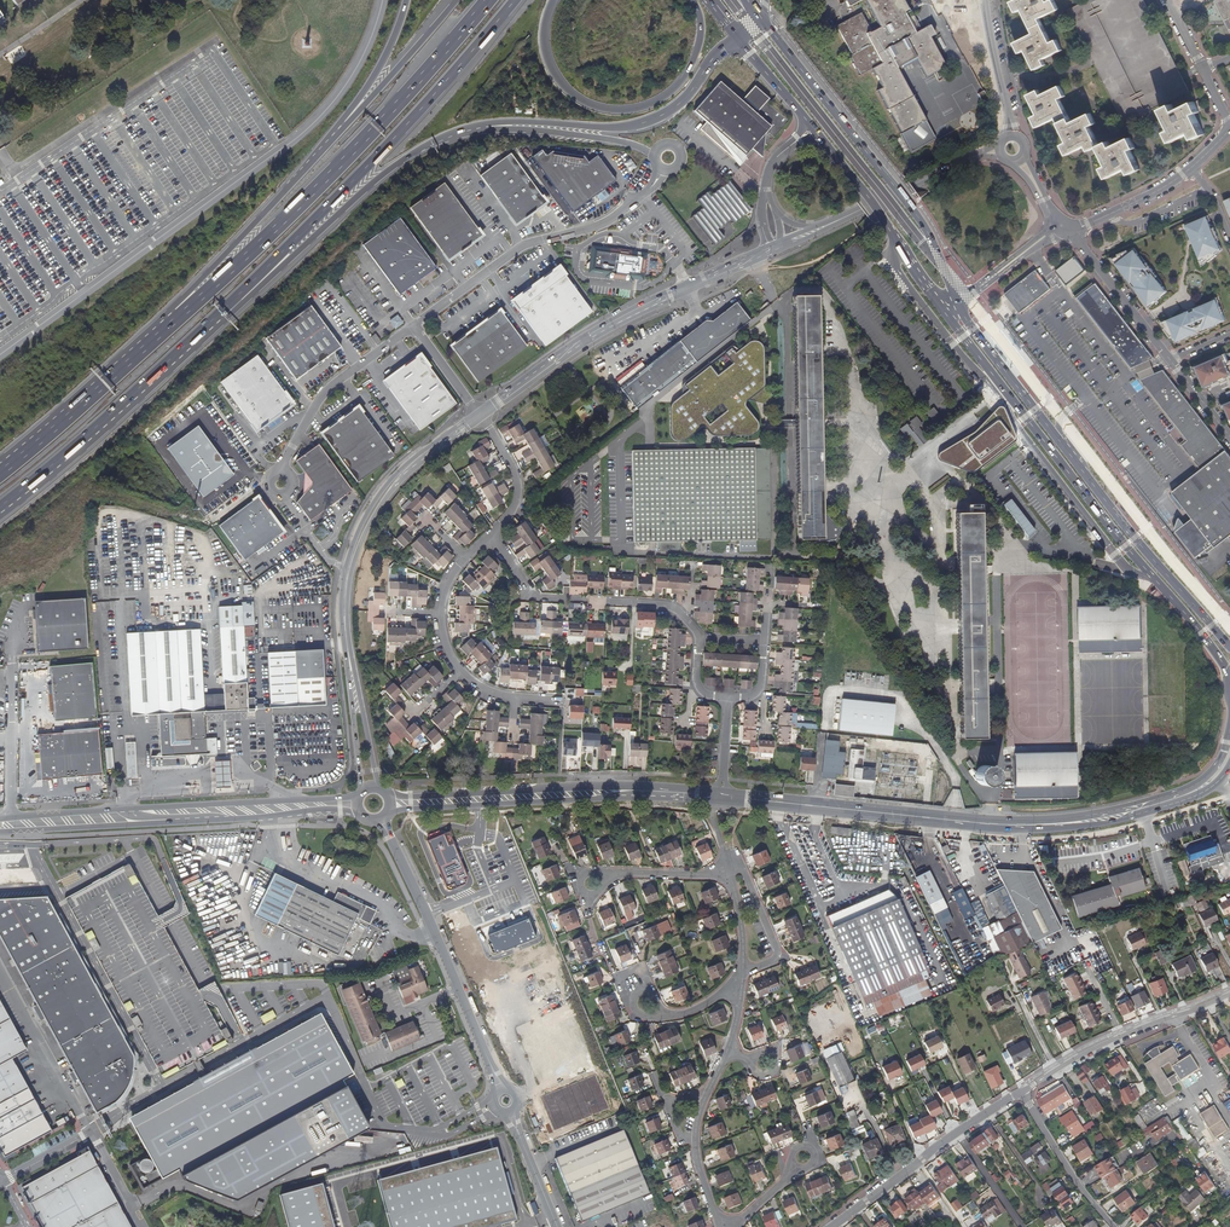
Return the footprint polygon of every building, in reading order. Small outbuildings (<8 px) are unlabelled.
[(836,26),(852,54),(850,55),(854,63),(853,63),(855,68),(857,67),(861,74),(872,68),(883,87),(878,90),(901,133),(925,120),(897,67),(915,57),(926,76),(945,66),(930,37),(934,34),(929,25),(921,29),(915,33),(905,13),(909,11),(904,0),(866,0),(880,27),(871,32),(861,12),(836,26)] [(1012,2),(1017,12),(1023,9),(1031,27),(1042,23),(1040,18),(1059,9),(1054,0),(1051,0),(1048,1),(1048,0),(1015,0),(1012,2)] [(1117,110),(1123,120),(1131,117),(1132,120),(1150,111),(1157,107),(1189,91),(1185,81),(1179,70),(1144,0),(1086,0),(1078,4),(1067,9),(1094,62),(1111,96),(1117,110)] [(1215,1),(1229,31),(1229,0),(1216,0),(1215,1)] [(910,10),(909,11),(905,13),(915,33),(921,29),(910,10)] [(1042,23),(1031,27),(1034,33),(1015,43),(1021,53),(1026,50),(1036,69),(1046,64),(1043,59),(1062,49),(1057,39),(1052,42),(1042,23)] [(1216,74),(1211,77),(1222,96),(1227,94),(1216,74)] [(694,110),(702,117),(745,155),(745,156),(748,159),(755,150),(752,148),(766,131),(764,142),(767,144),(790,118),(769,99),(769,98),(755,85),(741,100),(729,89),(720,81),(694,110)] [(1060,123),(1070,118),(1066,111),(1060,98),(1066,95),(1060,85),(1041,95),(1039,90),(1028,95),(1038,114),(1033,117),(1038,127),(1057,117),(1060,123)] [(978,93),(983,103),(984,104),(989,100),(983,90),(978,93)] [(1194,101),(1175,111),(1172,104),(1162,109),(1172,129),(1167,131),(1172,141),(1191,132),(1194,139),(1204,134),(1194,114),(1199,111),(1194,101)] [(1070,118),(1060,123),(1069,141),(1063,145),(1068,155),(1087,145),(1090,150),(1099,146),(1100,145),(1090,126),(1096,123),(1091,113),(1072,122),(1070,118)] [(762,157),(764,142),(766,131),(752,148),(755,150),(762,157)] [(1100,145),(1099,146),(1108,165),(1103,168),(1108,178),(1127,168),(1131,174),(1140,169),(1131,149),(1136,147),(1130,137),(1112,147),(1109,141),(1100,145)] [(573,211),(578,208),(611,185),(617,181),(599,155),(589,162),(585,155),(554,150),(547,155),(543,149),(533,156),(573,211)] [(480,174),(516,223),(547,201),(512,152),(480,174)] [(410,205),(448,258),(482,233),(445,181),(410,205)] [(734,220),(749,209),(729,183),(710,198),(707,193),(700,199),(706,207),(694,216),(714,243),(724,235),(718,228),(731,217),(734,220)] [(614,189),(611,185),(578,208),(582,212),(614,189)] [(362,243),(399,293),(436,266),(399,216),(362,243)] [(1217,252),(1221,249),(1219,246),(1217,241),(1216,238),(1218,237),(1214,227),(1212,228),(1211,226),(1209,222),(1206,216),(1189,224),(1185,226),(1187,230),(1188,232),(1190,230),(1192,233),(1190,234),(1192,239),(1191,239),(1194,246),(1195,245),(1197,250),(1199,249),(1200,252),(1197,253),(1200,261),(1202,264),(1205,262),(1207,260),(1208,262),(1217,255),(1216,254),(1217,252)] [(646,260),(644,260),(645,254),(629,251),(629,250),(616,248),(615,251),(592,249),(591,260),(586,263),(585,269),(605,272),(605,274),(631,278),(632,274),(641,276),(641,274),(644,274),(646,260)] [(1152,303),(1155,301),(1156,302),(1161,297),(1161,296),(1167,291),(1161,284),(1156,277),(1157,276),(1147,263),(1145,264),(1140,257),(1137,253),(1134,250),(1130,251),(1128,252),(1127,251),(1118,255),(1119,256),(1116,257),(1112,259),(1115,263),(1120,269),(1122,267),(1124,269),(1123,270),(1130,279),(1129,281),(1136,289),(1137,288),(1145,298),(1145,297),(1147,299),(1145,301),(1146,302),(1149,306),(1152,303)] [(1075,256),(1057,271),(1068,285),(1086,270),(1075,256)] [(556,262),(509,296),(544,344),(591,311),(556,262)] [(1122,267),(1120,269),(1127,278),(1126,279),(1137,292),(1138,292),(1145,301),(1147,299),(1145,297),(1145,298),(1137,288),(1136,289),(1129,281),(1130,279),(1123,270),(1124,269),(1122,267)] [(1051,289),(1036,270),(1005,294),(1019,313),(1051,289)] [(1123,318),(1096,283),(1077,298),(1131,368),(1154,358),(1123,318)] [(793,295),(797,538),(814,538),(821,537),(821,509),(817,295),(793,295)] [(1217,324),(1225,321),(1222,313),(1219,306),(1218,303),(1216,299),(1213,300),(1210,301),(1210,302),(1212,304),(1209,306),(1208,304),(1198,309),(1197,307),(1183,313),(1184,315),(1173,319),(1173,321),(1170,322),(1169,319),(1166,320),(1162,322),(1164,326),(1166,328),(1164,329),(1171,337),(1172,336),(1174,338),(1176,342),(1180,340),(1185,338),(1190,336),(1190,334),(1192,333),(1194,336),(1210,329),(1209,326),(1211,325),(1212,326),(1217,324)] [(706,320),(681,340),(698,361),(727,339),(751,320),(739,304),(737,302),(713,321),(706,320)] [(1180,315),(1169,319),(1170,322),(1173,321),(1173,319),(1184,315),(1183,313),(1197,307),(1198,309),(1208,304),(1209,306),(1212,304),(1210,302),(1200,306),(1199,305),(1179,314),(1180,315)] [(296,377),(341,344),(311,303),(266,336),(296,377)] [(1070,308),(1064,313),(1068,319),(1074,314),(1070,308)] [(477,381),(526,346),(511,326),(500,310),(478,325),(466,334),(451,345),(470,371),(477,381)] [(476,322),(464,331),(466,334),(478,325),(476,322)] [(638,409),(698,361),(681,340),(621,387),(638,409)] [(671,403),(670,408),(670,435),(673,438),(675,440),(679,441),(684,440),(700,429),(703,427),(705,429),(710,434),(713,436),(717,436),(750,435),(753,434),(755,433),(757,429),(758,426),(757,422),(745,404),(745,403),(747,401),(761,390),(763,384),(763,350),(762,347),(760,344),(756,341),(750,342),(741,349),(739,349),(738,349),(732,346),(731,346),(724,352),(732,363),(717,375),(708,363),(682,385),(681,394),(680,396),(671,403)] [(220,379),(256,428),(292,401),(257,352),(220,379)] [(1192,367),(1199,376),(1202,379),(1206,387),(1224,379),(1229,376),(1229,375),(1229,372),(1229,360),(1228,361),(1225,353),(1192,367)] [(455,404),(448,394),(419,354),(382,381),(417,428),(418,430),(455,404)] [(1201,469),(1226,450),(1163,370),(1140,380),(1150,392),(1160,405),(1188,440),(1182,445),(1201,469)] [(1068,385),(1063,389),(1071,399),(1077,394),(1068,385)] [(1222,405),(1229,416),(1229,401),(1222,405)] [(356,482),(390,458),(393,455),(393,454),(357,406),(320,433),(356,482)] [(926,412),(934,424),(942,419),(933,407),(926,412)] [(1005,415),(1000,410),(995,412),(983,425),(972,436),(950,449),(944,453),(936,457),(939,463),(969,474),(974,472),(1014,441),(1015,440),(1005,415)] [(898,430),(904,438),(909,434),(919,447),(932,437),(916,416),(898,430)] [(227,465),(220,454),(197,424),(166,446),(202,495),(233,472),(227,465)] [(509,435),(512,440),(523,433),(518,424),(509,429),(506,425),(499,429),(501,434),(504,438),(509,435)] [(532,428),(523,433),(512,440),(515,444),(523,439),(526,444),(537,438),(532,428)] [(470,452),(476,461),(487,455),(484,449),(490,446),(485,437),(477,442),(479,446),(470,452)] [(543,447),(537,438),(526,444),(530,451),(529,452),(528,451),(528,450),(521,454),(523,459),(543,447)] [(351,490),(318,444),(295,460),(304,473),(311,483),(301,495),(296,502),(309,520),(351,490)] [(548,457),(543,447),(523,459),(526,462),(533,458),(532,458),(532,457),(532,456),(533,456),(537,463),(548,457)] [(719,541),(766,539),(764,447),(631,450),(633,542),(655,542),(655,551),(680,550),(679,542),(691,541),(691,543),(719,543),(719,541)] [(1201,469),(1177,488),(1176,487),(1171,491),(1192,518),(1176,531),(1196,558),(1213,544),(1215,547),(1229,536),(1229,455),(1226,450),(1201,469)] [(223,452),(220,454),(227,465),(230,463),(223,452)] [(489,459),(487,455),(476,461),(467,466),(472,476),(483,469),(479,462),(480,462),(481,462),(482,463),(489,459)] [(554,466),(548,457),(537,463),(540,468),(532,473),(534,477),(554,466)] [(1125,469),(1131,464),(1126,458),(1120,463),(1125,469)] [(448,464),(442,468),(446,473),(452,469),(448,464)] [(487,476),(483,469),(472,476),(478,485),(497,474),(495,469),(487,474),(488,474),(488,475),(487,476)] [(301,495),(311,483),(304,473),(303,481),(303,489),(303,490),(302,493),(301,495)] [(486,499),(505,487),(503,483),(495,488),(496,488),(496,489),(495,490),(491,483),(480,489),(486,499)] [(508,492),(505,487),(486,499),(491,508),(502,502),(498,496),(499,495),(500,495),(500,496),(500,497),(508,492)] [(447,504),(456,496),(448,488),(436,500),(432,504),(435,507),(441,501),(440,500),(442,498),(442,499),(447,504)] [(423,505),(427,509),(432,504),(436,500),(428,491),(421,497),(419,494),(411,502),(417,509),(422,504),(423,505)] [(243,558),(282,531),(257,496),(218,524),(243,558)] [(417,509),(411,502),(404,509),(407,512),(401,518),(408,526),(412,523),(417,518),(414,514),(413,513),(417,509)] [(1028,538),(1035,533),(1011,502),(1004,507),(1028,538)] [(445,518),(448,521),(461,508),(457,503),(456,505),(454,503),(444,512),(447,515),(447,516),(445,518)] [(454,524),(456,526),(465,517),(466,516),(464,514),(466,512),(461,508),(448,521),(451,525),(454,522),(455,523),(454,524)] [(852,527),(827,516),(821,509),(821,537),(814,538),(814,545),(833,545),(852,527)] [(984,739),(980,512),(956,513),(961,739),(984,739)] [(456,540),(470,527),(472,525),(465,517),(456,526),(460,531),(453,537),(454,538),(456,540)] [(510,539),(512,543),(531,530),(524,521),(514,528),(519,535),(518,536),(517,534),(510,539)] [(396,539),(403,547),(412,538),(407,533),(407,532),(407,531),(408,531),(409,532),(415,526),(412,523),(408,526),(396,539)] [(475,532),(470,527),(456,540),(459,543),(460,544),(461,542),(462,541),(465,545),(475,535),(473,533),(475,532)] [(522,540),(527,546),(534,541),(537,539),(531,530),(512,543),(515,547),(522,542),(521,542),(521,541),(522,540)] [(410,550),(414,554),(428,540),(425,538),(423,539),(422,540),(419,537),(410,546),(412,547),(410,550)] [(422,558),(424,556),(431,550),(428,546),(429,545),(431,543),(428,540),(414,554),(418,558),(420,556),(422,558)] [(540,551),(534,541),(527,546),(515,555),(518,559),(524,554),(523,553),(525,552),(529,558),(540,551)] [(432,549),(431,550),(424,556),(432,564),(434,562),(448,549),(445,545),(439,552),(440,553),(438,554),(432,549)] [(450,554),(451,552),(450,551),(448,549),(434,562),(438,567),(440,565),(442,567),(451,558),(448,555),(450,554)] [(483,563),(484,564),(492,572),(495,569),(494,567),(500,562),(494,555),(491,558),(489,556),(486,559),(485,558),(481,561),(483,563)] [(538,568),(542,573),(551,566),(545,558),(536,564),(533,560),(527,564),(532,572),(538,568)] [(493,573),(492,572),(484,564),(481,567),(479,566),(478,564),(475,567),(488,581),(492,577),(490,576),(493,573)] [(707,576),(719,576),(719,565),(702,564),(702,566),(702,568),(702,570),(707,571),(707,576)] [(558,576),(551,566),(542,573),(545,578),(539,582),(544,590),(552,586),(549,581),(558,576)] [(474,573),(471,577),(479,585),(480,586),(482,584),(484,586),(488,581),(475,567),(471,570),(473,572),(474,573)] [(758,575),(763,575),(763,572),(764,570),(764,568),(746,567),(746,578),(758,579),(758,575)] [(615,588),(618,588),(619,572),(608,571),(607,586),(615,587),(615,588)] [(475,589),(479,585),(471,577),(470,575),(468,573),(464,577),(465,578),(462,581),(464,583),(461,586),(462,587),(462,588),(462,589),(468,592),(473,587),(475,589)] [(581,592),(585,592),(585,587),(586,580),(586,575),(573,575),(573,580),(570,580),(569,586),(569,594),(573,595),(574,592),(581,593),(581,592)] [(603,576),(588,575),(588,587),(597,588),(597,589),(603,589),(603,576)] [(633,576),(620,575),(620,589),(624,589),(624,587),(628,588),(632,588),(633,576)] [(661,587),(666,588),(666,576),(655,575),(654,593),(660,593),(661,587)] [(677,576),(666,576),(666,588),(670,588),(670,593),(676,594),(677,576)] [(689,577),(677,576),(676,594),(680,594),(682,595),(683,589),(688,589),(689,577)] [(700,587),(718,588),(719,576),(707,576),(706,580),(701,580),(701,583),(700,585),(700,587)] [(782,594),(785,595),(786,577),(775,576),(774,589),(779,589),(778,594),(781,594),(782,594)] [(651,578),(637,577),(636,590),(651,590),(651,578)] [(786,577),(785,595),(786,595),(788,595),(791,595),(791,589),(796,590),(797,578),(786,577)] [(763,584),(758,584),(758,579),(746,578),(745,590),(762,591),(762,589),(763,587),(763,584)] [(808,579),(797,578),(796,590),(800,590),(800,595),(803,596),(805,596),(807,596),(808,579)] [(391,582),(388,582),(388,595),(393,595),(392,599),(397,600),(398,580),(391,580),(391,582)] [(402,595),(406,596),(406,585),(406,583),(405,583),(404,582),(403,581),(404,580),(398,580),(397,600),(401,600),(402,595)] [(417,585),(406,585),(406,596),(405,597),(413,598),(414,599),(413,600),(412,600),(412,606),(416,607),(417,588),(417,585)] [(479,585),(475,589),(480,594),(484,590),(480,586),(479,585)] [(423,588),(417,588),(416,607),(421,607),(421,603),(426,603),(426,591),(423,591),(423,588)] [(454,600),(454,604),(459,605),(461,605),(471,605),(471,600),(468,600),(468,592),(462,589),(462,591),(460,591),(459,591),(459,596),(456,596),(456,599),(454,600)] [(694,600),(711,601),(712,590),(700,589),(700,593),(694,594),(694,596),(694,600)] [(372,600),(368,600),(368,611),(377,611),(378,605),(379,605),(384,605),(384,593),(373,592),(372,600)] [(756,598),(751,597),(751,592),(739,592),(739,603),(756,604),(756,598)] [(33,609),(33,610),(36,652),(87,649),(84,598),(43,600),(40,601),(38,602),(36,603),(35,605),(34,606),(34,608),(33,609)] [(699,611),(711,612),(711,601),(694,600),(694,606),(699,606),(699,611)] [(750,610),(755,610),(756,604),(739,603),(738,614),(750,615),(750,610)] [(242,627),(242,625),(241,610),(241,605),(217,607),(224,693),(225,710),(247,709),(247,712),(256,712),(254,695),(246,695),(246,684),(248,683),(248,671),(244,670),(244,655),(247,655),(245,642),(243,642),(243,637),(242,627)] [(472,605),(471,605),(461,605),(461,609),(459,609),(456,609),(456,613),(475,614),(475,609),(472,609),(472,605)] [(1080,652),(1141,650),(1140,606),(1079,608),(1080,652)] [(779,611),(778,618),(795,619),(796,608),(784,607),(784,612),(779,611)] [(252,609),(241,610),(242,625),(253,624),(252,609)] [(539,633),(550,633),(551,611),(546,610),(546,619),(547,619),(548,620),(548,621),(540,620),(539,633)] [(379,617),(377,617),(377,611),(368,611),(368,621),(372,621),(372,629),(383,629),(383,618),(379,617)] [(512,634),(524,634),(525,612),(520,611),(519,620),(521,620),(521,622),(519,622),(513,621),(512,634)] [(555,611),(551,611),(550,633),(560,634),(561,621),(555,621),(555,618),(555,611)] [(698,623),(710,624),(711,612),(699,611),(693,611),(693,615),(693,617),(698,618),(698,623)] [(529,620),(529,612),(525,612),(524,634),(534,635),(535,622),(528,622),(527,622),(527,620),(529,620)] [(460,622),(470,623),(472,623),(472,620),(475,620),(475,614),(456,613),(456,618),(458,618),(460,618),(460,622)] [(652,628),(653,625),(653,614),(635,613),(635,629),(642,629),(642,627),(652,628)] [(737,625),(755,627),(755,620),(749,619),(750,615),(738,614),(737,625)] [(412,628),(404,627),(404,629),(404,639),(415,639),(415,636),(416,618),(412,618),(411,618),(410,626),(411,626),(412,627),(412,628)] [(420,618),(416,618),(415,636),(421,637),(421,635),(424,635),(425,623),(420,622),(420,621),(420,618)] [(550,633),(550,637),(567,638),(567,637),(568,622),(568,618),(555,618),(555,621),(561,621),(560,634),(550,633)] [(783,624),(783,629),(795,630),(795,619),(778,618),(778,624),(783,624)] [(618,621),(617,621),(616,634),(626,634),(627,621),(626,622),(625,621),(625,620),(618,619),(618,621)] [(470,628),(470,623),(460,622),(458,622),(455,622),(455,628),(457,628),(457,632),(460,632),(459,635),(461,636),(462,637),(468,635),(469,628),(470,628)] [(582,637),(585,637),(586,626),(583,626),(582,625),(578,625),(578,623),(568,622),(567,637),(582,638),(582,637)] [(395,643),(396,624),(392,624),(391,626),(391,628),(387,627),(387,640),(389,640),(389,643),(395,643)] [(401,641),(404,641),(404,639),(404,629),(400,628),(400,627),(400,624),(396,624),(395,643),(401,644),(401,641)] [(135,626),(135,634),(151,632),(151,625),(135,626)] [(603,644),(604,626),(586,625),(586,626),(585,637),(585,638),(590,639),(595,639),(594,643),(603,644)] [(252,626),(242,627),(243,637),(252,637),(252,626)] [(667,628),(666,639),(683,640),(684,634),(678,634),(678,628),(667,628)] [(151,632),(135,634),(125,634),(131,717),(157,715),(159,749),(168,756),(205,753),(205,756),(215,756),(214,738),(206,738),(204,712),(215,711),(214,693),(203,694),(197,629),(151,632)] [(794,641),(795,630),(783,629),(783,634),(777,634),(777,640),(794,641)] [(469,651),(471,650),(478,643),(474,639),(472,640),(468,635),(462,637),(462,639),(461,641),(463,644),(462,646),(464,649),(463,649),(466,654),(469,651)] [(666,639),(665,650),(677,651),(678,646),(683,646),(683,640),(666,639)] [(480,642),(478,643),(471,650),(473,653),(472,654),(470,656),(473,659),(487,646),(483,642),(481,643),(480,642)] [(479,659),(482,663),(490,656),(491,655),(489,653),(491,651),(487,646),(473,659),(476,662),(478,660),(479,659)] [(776,654),(776,658),(793,659),(794,647),(782,647),(781,651),(776,651),(776,654)] [(324,703),(320,648),(294,650),(297,689),(300,689),(305,693),(306,704),(324,703)] [(269,690),(270,707),(306,704),(305,693),(300,689),(297,689),(294,650),(282,651),(266,652),(269,690)] [(665,650),(664,661),(682,663),(682,656),(677,656),(677,651),(665,650)] [(702,665),(711,666),(712,653),(709,653),(707,653),(703,653),(702,665)] [(715,653),(712,653),(711,666),(720,666),(721,654),(718,654),(715,653)] [(720,666),(729,667),(730,654),(727,654),(724,654),(721,654),(720,666)] [(735,655),(733,654),(730,654),(729,667),(738,668),(739,655),(735,655)] [(738,668),(747,668),(748,655),(745,655),(743,655),(739,655),(738,668)] [(754,656),(751,656),(748,655),(747,668),(756,669),(757,656),(754,656)] [(482,663),(481,664),(478,667),(481,671),(483,669),(485,672),(487,670),(490,673),(491,672),(493,673),(496,667),(492,662),(494,660),(490,656),(482,663)] [(780,664),(780,669),(792,670),(793,659),(776,658),(775,663),(780,664)] [(556,659),(550,659),(549,664),(548,684),(552,684),(553,681),(557,682),(558,667),(555,667),(556,659)] [(512,663),(509,663),(509,665),(508,676),(512,677),(512,678),(512,681),(517,681),(518,662),(512,661),(512,663)] [(664,661),(664,673),(676,673),(676,669),(681,669),(682,663),(664,661)] [(48,665),(50,684),(51,693),(53,720),(96,717),(91,662),(48,665)] [(521,677),(526,677),(527,666),(527,665),(524,665),(524,662),(518,662),(517,681),(521,681),(521,679),(521,677)] [(541,663),(540,670),(539,680),(544,681),(544,683),(548,684),(549,664),(541,663)] [(429,665),(424,669),(437,684),(441,681),(439,679),(438,677),(441,674),(433,665),(430,666),(429,665)] [(508,678),(508,676),(509,665),(504,665),(503,668),(496,667),(493,673),(493,674),(496,674),(496,676),(500,676),(500,680),(503,680),(502,681),(508,682),(508,678)] [(533,667),(527,666),(526,677),(526,679),(526,683),(530,684),(531,682),(534,682),(534,680),(539,680),(540,670),(532,670),(533,667)] [(434,687),(437,684),(424,669),(422,667),(414,674),(421,682),(422,683),(428,677),(429,677),(430,678),(429,679),(428,680),(434,687)] [(774,674),(774,680),(791,681),(792,670),(780,669),(780,674),(774,674)] [(418,685),(421,682),(414,674),(413,672),(411,674),(409,672),(404,676),(417,691),(421,688),(419,686),(418,685)] [(615,673),(602,672),(601,685),(615,686),(615,673)] [(676,678),(676,673),(664,673),(663,684),(681,685),(681,679),(676,678)] [(399,684),(404,690),(408,694),(411,691),(412,692),(414,694),(417,691),(404,676),(400,680),(402,682),(399,684)] [(791,693),(791,681),(774,680),(774,686),(779,687),(778,692),(791,693)] [(395,697),(401,692),(393,683),(384,690),(386,692),(397,704),(399,707),(403,704),(397,697),(397,698),(395,698),(395,697)] [(668,704),(673,704),(679,704),(681,689),(669,688),(668,704)] [(448,689),(445,692),(459,707),(463,703),(461,701),(463,699),(455,689),(451,692),(450,691),(448,689)] [(449,702),(444,707),(445,708),(453,717),(455,719),(461,713),(459,710),(460,709),(459,707),(445,692),(442,695),(447,701),(447,700),(449,700),(449,701),(449,702)] [(214,693),(215,711),(225,710),(224,693),(214,693)] [(772,710),(779,711),(784,711),(785,696),(773,695),(772,710)] [(839,729),(891,735),(894,705),(842,699),(839,729)] [(673,704),(668,704),(662,703),(661,717),(672,718),(673,704)] [(385,725),(391,733),(397,728),(404,722),(399,717),(401,716),(404,712),(399,707),(397,704),(388,712),(393,718),(385,725)] [(696,706),(695,721),(707,722),(708,706),(696,706)] [(440,710),(439,708),(436,711),(449,725),(453,721),(452,719),(453,717),(445,708),(442,711),(440,710)] [(581,721),(582,709),(568,708),(568,720),(581,721)] [(486,720),(508,722),(509,717),(501,716),(501,717),(500,718),(499,718),(499,710),(487,709),(486,720)] [(745,709),(744,724),(755,725),(756,710),(745,709)] [(444,729),(449,725),(436,711),(432,714),(434,715),(435,717),(432,720),(440,729),(443,727),(444,729)] [(779,711),(778,726),(790,726),(794,727),(795,722),(790,722),(791,712),(784,711),(779,711)] [(528,719),(520,718),(519,722),(542,724),(543,713),(530,712),(530,720),(529,721),(528,720),(528,719)] [(671,731),(672,718),(661,717),(660,733),(671,734),(671,732),(671,731)] [(630,719),(613,718),(612,728),(630,729),(630,719)] [(706,736),(707,722),(695,721),(694,735),(706,736)] [(422,731),(418,727),(414,722),(409,726),(408,727),(404,722),(397,728),(404,736),(407,733),(413,739),(422,731)] [(529,726),(529,734),(530,734),(541,735),(542,724),(519,722),(519,727),(520,728),(527,728),(527,727),(528,726),(529,726)] [(422,724),(418,727),(422,731),(425,735),(431,743),(433,744),(441,737),(434,728),(429,732),(427,734),(426,733),(426,732),(427,731),(422,724)] [(755,739),(755,725),(744,724),(743,738),(755,739)] [(789,742),(790,726),(778,726),(777,741),(789,742)] [(40,780),(61,778),(71,777),(101,774),(97,729),(37,734),(40,780)] [(417,743),(425,735),(422,731),(413,739),(417,743)] [(483,731),(482,733),(480,734),(479,740),(494,741),(499,741),(499,737),(497,736),(495,736),(496,732),(485,731),(483,731)] [(543,735),(541,735),(530,734),(530,739),(528,739),(526,738),(526,743),(531,743),(545,745),(546,738),(543,738),(543,735)] [(580,747),(598,747),(599,735),(581,734),(580,747)] [(690,735),(675,734),(674,746),(690,747),(690,741),(691,735),(690,735)] [(772,756),(772,752),(773,740),(758,739),(757,751),(762,751),(761,756),(772,756)] [(837,751),(838,742),(824,740),(821,777),(834,779),(835,773),(842,774),(843,766),(847,767),(846,777),(869,780),(870,769),(860,767),(862,750),(849,749),(847,764),(843,764),(844,753),(837,751)] [(506,746),(506,741),(499,741),(494,741),(493,752),(501,753),(501,757),(511,758),(512,748),(505,748),(506,746)] [(526,743),(519,742),(518,748),(518,749),(512,748),(511,758),(522,758),(522,754),(530,755),(531,743),(526,743)] [(126,744),(127,758),(135,757),(134,743),(126,744)] [(575,745),(562,744),(561,757),(575,757),(575,745)] [(628,759),(646,759),(647,746),(633,745),(629,745),(628,759)] [(605,758),(608,758),(609,747),(599,747),(598,760),(605,760),(605,758)] [(159,749),(159,757),(168,756),(159,749)] [(1075,796),(1074,752),(1050,752),(1009,754),(1009,762),(1013,762),(1014,798),(1075,796)] [(815,757),(799,756),(799,768),(814,769),(815,757)] [(127,766),(136,765),(135,757),(127,758),(127,766)] [(230,787),(229,761),(214,762),(215,788),(230,787)] [(128,779),(137,779),(136,765),(127,766),(128,779)] [(988,766),(986,765),(982,765),(980,766),(977,768),(976,771),(975,774),(975,777),(976,779),(978,782),(980,784),(983,784),(986,784),(989,783),(992,781),(993,779),(994,776),(994,773),(993,770),(991,768),(988,766)] [(843,784),(841,796),(856,797),(857,786),(843,784)] [(1010,798),(1010,789),(1001,790),(1002,798),(1010,798)] [(934,791),(932,805),(946,807),(947,793),(934,791)] [(854,822),(853,829),(852,836),(877,839),(878,825),(854,822)] [(844,828),(836,827),(836,835),(849,836),(850,828),(844,828)] [(585,852),(577,831),(566,836),(574,857),(585,852)] [(448,832),(443,834),(448,845),(453,843),(448,832)] [(443,834),(427,841),(446,887),(453,883),(455,888),(465,884),(463,879),(467,878),(453,843),(448,845),(443,834)] [(540,834),(529,838),(536,856),(548,851),(540,834)] [(1188,857),(1191,866),(1188,867),(1191,874),(1225,863),(1218,844),(1214,845),(1210,836),(1184,845),(1188,857)] [(612,853),(606,838),(595,843),(601,858),(612,853)] [(681,852),(676,839),(664,844),(670,856),(681,852)] [(695,846),(700,857),(711,853),(706,841),(695,846)] [(639,854),(633,842),(622,846),(627,859),(639,854)] [(670,856),(664,844),(653,849),(658,861),(670,856)] [(940,847),(943,853),(949,850),(946,844),(940,847)] [(882,845),(882,854),(899,855),(899,847),(882,845)] [(750,856),(755,867),(767,861),(763,850),(750,856)] [(1177,862),(1183,883),(1191,881),(1184,859),(1177,862)] [(555,874),(550,863),(539,867),(544,878),(555,874)] [(129,864),(64,899),(163,1079),(227,1044),(129,864)] [(1029,940),(1030,942),(1059,928),(1028,865),(994,868),(1029,940)] [(336,891),(336,892),(332,899),(311,888),(274,870),(253,912),(335,953),(354,916),(369,923),(375,910),(349,896),(347,897),(336,891)] [(1109,878),(1111,885),(1073,895),(1078,912),(1116,901),(1114,895),(1143,887),(1138,870),(1109,878)] [(928,871),(915,877),(928,905),(942,898),(928,871)] [(760,878),(765,889),(777,884),(773,873),(760,878)] [(908,886),(903,877),(899,879),(904,888),(908,886)] [(642,889),(647,901),(658,896),(653,884),(642,889)] [(549,889),(553,901),(564,896),(560,885),(549,889)] [(668,891),(673,903),(685,898),(679,886),(668,891)] [(718,897),(713,886),(701,891),(706,902),(718,897)] [(984,894),(997,920),(1009,915),(995,889),(984,894)] [(772,897),(777,908),(788,904),(783,892),(772,897)] [(634,906),(628,893),(623,895),(623,896),(618,898),(626,919),(632,916),(629,908),(634,906)] [(931,975),(896,898),(830,928),(864,1004),(931,975)] [(942,898),(928,905),(933,913),(946,907),(942,898)] [(18,974),(71,945),(47,900),(0,902),(0,940),(18,974)] [(1218,906),(1224,918),(1229,915),(1229,913),(1229,900),(1218,906)] [(1196,905),(1199,912),(1208,908),(1205,901),(1196,905)] [(555,913),(560,924),(574,918),(569,907),(555,913)] [(614,921),(609,908),(597,913),(603,925),(614,921)] [(1211,909),(1199,915),(1205,928),(1218,922),(1211,909)] [(720,922),(715,911),(703,916),(708,927),(720,922)] [(1016,914),(982,929),(996,957),(1028,939),(1016,914)] [(798,928),(794,917),(782,921),(787,932),(798,928)] [(645,928),(649,939),(673,929),(668,918),(645,928)] [(1134,920),(1121,926),(1127,938),(1140,932),(1134,920)] [(787,932),(792,943),(803,939),(798,928),(787,932)] [(729,944),(725,933),(712,938),(717,949),(729,944)] [(580,935),(570,939),(574,950),(585,946),(580,935)] [(71,945),(18,974),(57,1045),(110,1016),(71,945)] [(631,957),(626,945),(615,949),(620,962),(631,957)] [(585,946),(574,950),(579,961),(590,957),(585,946)] [(673,960),(668,948),(655,953),(660,965),(673,960)] [(1016,974),(1018,977),(1029,972),(1018,948),(1006,954),(1011,964),(1013,963),(1018,973),(1016,974)] [(1161,950),(1154,953),(1160,965),(1167,962),(1161,950)] [(1154,952),(1148,955),(1151,961),(1157,958),(1154,952)] [(1212,952),(1199,959),(1205,971),(1219,965),(1212,952)] [(1196,971),(1190,957),(1172,966),(1178,978),(1183,975),(1184,977),(1196,971)] [(660,965),(665,976),(677,971),(673,960),(660,965)] [(1138,960),(1137,961),(1132,963),(1135,970),(1140,968),(1141,967),(1138,960)] [(727,974),(722,961),(709,966),(714,979),(727,974)] [(419,995),(429,990),(423,975),(419,967),(410,971),(408,966),(394,972),(405,998),(418,993),(419,995)] [(804,971),(809,982),(820,978),(815,966),(804,971)] [(600,981),(595,971),(585,975),(589,986),(600,981)] [(793,976),(797,987),(809,982),(804,971),(793,976)] [(1064,982),(1074,1003),(1086,997),(1084,993),(1078,980),(1076,976),(1064,982)] [(1153,981),(1149,983),(1154,995),(1167,990),(1161,977),(1158,979),(1153,981)] [(777,989),(773,978),(762,982),(766,993),(777,989)] [(1079,979),(1078,980),(1084,993),(1086,993),(1079,979)] [(358,983),(380,1034),(382,1033),(377,1023),(360,982),(358,983)] [(751,987),(755,998),(766,993),(762,982),(751,987)] [(343,989),(365,1041),(379,1034),(380,1034),(358,983),(343,989)] [(687,996),(683,985),(670,990),(675,1001),(687,996)] [(341,990),(363,1041),(365,1041),(343,989),(341,990)] [(1148,1002),(1142,991),(1131,996),(1136,1007),(1148,1002)] [(610,992),(598,998),(602,1009),(615,1004),(610,992)] [(1003,1003),(997,993),(985,999),(990,1009),(996,1006),(1003,1003)] [(1039,1016),(1051,1010),(1043,993),(1030,999),(1039,1016)] [(1130,1010),(1134,1008),(1128,996),(1127,997),(1126,996),(1123,998),(1123,999),(1117,1001),(1117,1004),(1118,1005),(1117,1006),(1121,1015),(1130,1010)] [(615,1004),(602,1009),(607,1020),(619,1014),(615,1004)] [(1093,1004),(1091,1005),(1098,1018),(1099,1018),(1093,1004)] [(49,1133),(10,1060),(25,1052),(0,1005),(0,1154),(2,1158),(49,1133)] [(1098,1018),(1091,1005),(1079,1010),(1086,1024),(1098,1018)] [(708,1014),(712,1025),(724,1019),(720,1008),(708,1014)] [(320,1013),(255,1048),(259,1054),(323,1019),(320,1013)] [(1215,1022),(1211,1015),(1207,1017),(1211,1024),(1215,1022)] [(110,1016),(57,1045),(94,1113),(113,1103),(121,1096),(130,1081),(134,1069),(134,1060),(130,1054),(110,1016)] [(786,1017),(780,1020),(785,1031),(790,1028),(786,1017)] [(178,1170),(184,1180),(235,1200),(368,1127),(342,1080),(353,1074),(323,1019),(259,1054),(255,1048),(255,1046),(192,1081),(192,1082),(195,1088),(131,1123),(148,1155),(130,1165),(143,1189),(178,1170)] [(413,1020),(411,1021),(385,1032),(386,1034),(414,1022),(413,1020)] [(780,1020),(769,1024),(774,1035),(785,1031),(780,1020)] [(414,1022),(386,1034),(392,1049),(421,1037),(414,1022)] [(1054,1030),(1060,1040),(1075,1033),(1070,1022),(1054,1030)] [(681,1036),(676,1024),(663,1030),(668,1041),(681,1036)] [(625,1028),(606,1036),(609,1043),(615,1041),(617,1045),(630,1039),(625,1028)] [(747,1034),(751,1045),(763,1040),(758,1029),(747,1034)] [(651,1035),(655,1047),(668,1041),(663,1030),(651,1035)] [(924,1041),(929,1052),(942,1045),(937,1034),(924,1041)] [(698,1041),(703,1053),(714,1048),(709,1036),(698,1041)] [(369,1045),(379,1041),(378,1037),(367,1042),(369,1045)] [(421,1037),(392,1049),(393,1051),(422,1038),(421,1037)] [(1224,1037),(1217,1040),(1219,1043),(1213,1047),(1220,1058),(1221,1057),(1229,1051),(1229,1047),(1224,1037)] [(1024,1041),(1006,1050),(1013,1064),(1022,1059),(1022,1058),(1025,1056),(1026,1058),(1031,1055),(1024,1041)] [(1158,1046),(1155,1047),(1152,1048),(1150,1050),(1148,1052),(1153,1058),(1146,1063),(1166,1096),(1177,1089),(1174,1084),(1180,1080),(1177,1076),(1179,1075),(1182,1079),(1201,1068),(1192,1054),(1180,1061),(1178,1057),(1181,1056),(1174,1045),(1161,1053),(1158,1046)] [(788,1050),(793,1061),(804,1056),(799,1046),(788,1050)] [(622,1056),(626,1067),(639,1061),(634,1050),(622,1056)] [(843,1052),(826,1059),(841,1093),(847,1091),(843,1084),(855,1079),(843,1052)] [(906,1060),(911,1070),(924,1063),(919,1053),(906,1060)] [(957,1059),(964,1073),(974,1067),(967,1054),(957,1059)] [(1121,1055),(1117,1057),(1124,1068),(1125,1069),(1129,1067),(1121,1055)] [(1106,1065),(1113,1076),(1124,1068),(1117,1057),(1106,1065)] [(882,1066),(888,1079),(901,1073),(896,1060),(882,1066)] [(695,1075),(690,1062),(679,1067),(684,1080),(695,1075)] [(994,1066),(983,1072),(991,1087),(1002,1082),(997,1071),(994,1066)] [(668,1072),(673,1085),(684,1080),(679,1067),(668,1072)] [(797,1072),(802,1084),(813,1079),(809,1068),(797,1072)] [(1086,1075),(1083,1070),(1077,1074),(1080,1079),(1081,1079),(1084,1084),(1085,1084),(1091,1093),(1091,1092),(1093,1094),(1095,1092),(1094,1091),(1085,1076),(1086,1075)] [(626,1078),(631,1089),(642,1084),(638,1073),(626,1078)] [(1105,1081),(1102,1076),(1099,1078),(1093,1082),(1100,1092),(1107,1088),(1109,1091),(1111,1090),(1111,1089),(1114,1088),(1108,1079),(1105,1081)] [(128,1118),(131,1123),(195,1088),(192,1082),(128,1118)] [(1048,1093),(1057,1107),(1070,1099),(1061,1085),(1048,1093)] [(1123,1095),(1128,1104),(1136,1099),(1136,1098),(1140,1096),(1135,1086),(1133,1087),(1132,1085),(1121,1091),(1123,1095)] [(776,1097),(772,1086),(761,1090),(765,1102),(776,1097)] [(944,1102),(954,1097),(952,1093),(949,1086),(938,1092),(940,1097),(941,1097),(944,1102)] [(965,1103),(969,1101),(963,1087),(952,1093),(954,1097),(957,1104),(964,1101),(965,1103)] [(765,1102),(761,1090),(749,1095),(754,1106),(765,1102)] [(823,1101),(818,1090),(807,1094),(811,1106),(823,1101)] [(1048,1093),(1037,1100),(1041,1108),(1045,1114),(1057,1107),(1048,1093)] [(640,1110),(651,1105),(647,1094),(635,1099),(640,1110)] [(715,1099),(719,1110),(731,1105),(726,1094),(715,1099)] [(931,1094),(921,1100),(924,1105),(934,1099),(931,1094)] [(1095,1098),(1094,1096),(1085,1103),(1092,1115),(1102,1109),(1097,1101),(1095,1098)] [(1076,1108),(1081,1106),(1077,1098),(1073,1100),(1076,1108)] [(935,1115),(941,1112),(936,1100),(925,1105),(929,1115),(931,1118),(936,1116),(935,1115)] [(894,1109),(891,1102),(884,1105),(887,1112),(894,1109)] [(1201,1113),(1215,1137),(1229,1128),(1215,1104),(1201,1113)] [(846,1111),(849,1116),(845,1118),(851,1130),(859,1126),(855,1119),(857,1118),(853,1109),(846,1111)] [(1063,1124),(1065,1123),(1074,1136),(1083,1130),(1072,1111),(1060,1119),(1063,1124)] [(833,1123),(829,1112),(818,1116),(822,1127),(833,1123)] [(1138,1125),(1143,1121),(1138,1114),(1133,1117),(1138,1125)] [(931,1118),(929,1115),(919,1119),(919,1121),(924,1132),(925,1134),(929,1132),(929,1130),(936,1127),(931,1118)] [(660,1127),(656,1116),(644,1121),(649,1132),(660,1127)] [(1008,1125),(1013,1134),(1028,1126),(1022,1116),(1008,1125)] [(1166,1118),(1164,1118),(1147,1128),(1142,1131),(1146,1137),(1152,1133),(1173,1121),(1169,1116),(1166,1118)] [(64,1125),(61,1119),(53,1124),(56,1129),(64,1125)] [(883,1126),(889,1139),(903,1133),(897,1119),(883,1126)] [(924,1132),(919,1121),(908,1126),(913,1137),(924,1132)] [(1138,1125),(1142,1131),(1147,1128),(1143,1121),(1138,1125)] [(1184,1137),(1173,1121),(1152,1133),(1157,1140),(1167,1134),(1170,1132),(1174,1130),(1181,1139),(1184,1137)] [(708,1127),(712,1139),(725,1134),(720,1122),(708,1127)] [(792,1135),(787,1124),(776,1128),(781,1139),(792,1135)] [(762,1134),(765,1141),(768,1140),(770,1144),(781,1139),(776,1128),(762,1134)] [(987,1132),(988,1133),(982,1136),(988,1145),(998,1139),(991,1130),(987,1132)] [(1197,1132),(1193,1136),(1198,1141),(1202,1136),(1197,1132)] [(561,1180),(568,1198),(637,1169),(622,1134),(554,1163),(561,1180)] [(827,1139),(832,1150),(843,1146),(838,1134),(827,1139)] [(862,1142),(868,1156),(882,1149),(876,1135),(862,1142)] [(977,1140),(984,1150),(988,1147),(987,1146),(988,1145),(982,1136),(977,1140)] [(1189,1145),(1184,1137),(1181,1139),(1180,1140),(1185,1148),(1189,1145)] [(670,1150),(665,1138),(654,1143),(658,1154),(670,1150)] [(1117,1144),(1120,1150),(1128,1145),(1125,1139),(1117,1144)] [(970,1145),(975,1154),(981,1151),(982,1152),(984,1150),(977,1140),(970,1145)] [(1074,1147),(1082,1161),(1093,1154),(1085,1140),(1074,1147)] [(717,1150),(721,1161),(734,1156),(730,1144),(717,1150)] [(1035,1151),(1041,1147),(1038,1144),(1020,1155),(1026,1164),(1030,1161),(1029,1157),(1036,1152),(1035,1151)] [(392,1226),(495,1226),(517,1221),(496,1147),(379,1179),(392,1226)] [(1199,1158),(1207,1154),(1203,1147),(1195,1152),(1199,1158)] [(89,1152),(87,1153),(82,1156),(22,1189),(24,1194),(41,1223),(42,1226),(130,1226),(89,1152)] [(967,1156),(965,1153),(958,1158),(960,1161),(967,1156)] [(1037,1171),(1040,1176),(1050,1169),(1047,1164),(1051,1161),(1048,1157),(1047,1157),(1045,1153),(1034,1160),(1040,1169),(1037,1171)] [(1150,1154),(1142,1160),(1150,1172),(1153,1170),(1158,1166),(1150,1154)] [(1182,1161),(1176,1154),(1172,1156),(1177,1163),(1179,1164),(1182,1161)] [(962,1175),(975,1166),(971,1160),(967,1156),(960,1161),(958,1158),(953,1162),(962,1175)] [(1175,1165),(1177,1163),(1172,1156),(1169,1158),(1175,1165)] [(1105,1177),(1116,1170),(1114,1167),(1118,1165),(1113,1157),(1096,1167),(1103,1179),(1105,1177)] [(749,1164),(757,1182),(768,1177),(762,1165),(764,1164),(762,1158),(749,1164)] [(681,1160),(670,1165),(674,1176),(686,1172),(681,1160)] [(840,1168),(846,1180),(857,1176),(851,1163),(840,1168)] [(1116,1170),(1105,1177),(1112,1188),(1123,1181),(1120,1175),(1129,1169),(1126,1164),(1120,1168),(1116,1170)] [(935,1176),(949,1167),(947,1165),(934,1174),(935,1176)] [(960,1182),(949,1167),(935,1176),(941,1185),(938,1187),(942,1194),(960,1182)] [(649,1197),(637,1169),(568,1198),(573,1211),(579,1226),(649,1197)] [(1218,1188),(1206,1170),(1200,1175),(1198,1172),(1196,1173),(1198,1176),(1195,1178),(1208,1194),(1218,1188)] [(717,1176),(721,1187),(733,1182),(729,1171),(717,1176)] [(686,1172),(674,1176),(679,1187),(690,1182),(686,1172)] [(833,1187),(828,1175),(817,1180),(822,1192),(833,1187)] [(991,1177),(996,1184),(1002,1179),(1001,1176),(997,1179),(994,1175),(991,1177)] [(806,1185),(811,1197),(822,1192),(817,1180),(806,1185)] [(323,1183),(283,1194),(291,1226),(335,1226),(323,1183)] [(927,1204),(929,1208),(942,1199),(930,1183),(918,1192),(926,1203),(927,1204)] [(1041,1186),(1046,1193),(1051,1189),(1047,1183),(1041,1186)] [(1060,1183),(1051,1189),(1060,1202),(1069,1195),(1060,1183)] [(908,1194),(910,1197),(905,1201),(911,1209),(913,1208),(915,1211),(926,1203),(918,1192),(917,1192),(915,1190),(908,1194)] [(1206,1199),(1197,1190),(1190,1196),(1185,1190),(1178,1197),(1182,1202),(1191,1212),(1206,1199)] [(1135,1203),(1127,1192),(1115,1200),(1124,1212),(1135,1203)] [(700,1206),(695,1194),(684,1199),(688,1210),(700,1206)] [(726,1199),(731,1210),(743,1205),(738,1194),(726,1199)] [(1069,1195),(1060,1202),(1065,1209),(1074,1203),(1069,1195)] [(799,1209),(794,1197),(784,1201),(789,1214),(799,1209)] [(956,1200),(950,1205),(956,1212),(962,1208),(956,1200)] [(897,1219),(907,1211),(900,1201),(889,1209),(897,1219)] [(1002,1214),(993,1201),(980,1210),(989,1223),(1002,1214)] [(968,1204),(970,1211),(976,1209),(974,1202),(968,1204)] [(927,1204),(924,1206),(935,1222),(938,1220),(929,1208),(927,1204)] [(1169,1206),(1163,1212),(1165,1215),(1171,1209),(1169,1206)] [(1137,1220),(1138,1219),(1142,1223),(1150,1216),(1141,1207),(1132,1215),(1137,1220)] [(767,1226),(780,1226),(774,1211),(763,1216),(767,1226)] [(1049,1214),(1048,1213),(1045,1215),(1041,1218),(1047,1226),(1051,1226),(1056,1224),(1057,1226),(1061,1223),(1053,1211),(1049,1214)] [(915,1212),(912,1214),(913,1215),(917,1221),(922,1226),(926,1226),(915,1212)] [(907,1219),(909,1221),(912,1225),(917,1221),(913,1215),(907,1219)] [(1069,1224),(1075,1220),(1072,1216),(1070,1217),(1066,1220),(1069,1224)] [(689,1226),(704,1226),(700,1219),(687,1224),(689,1226)]
